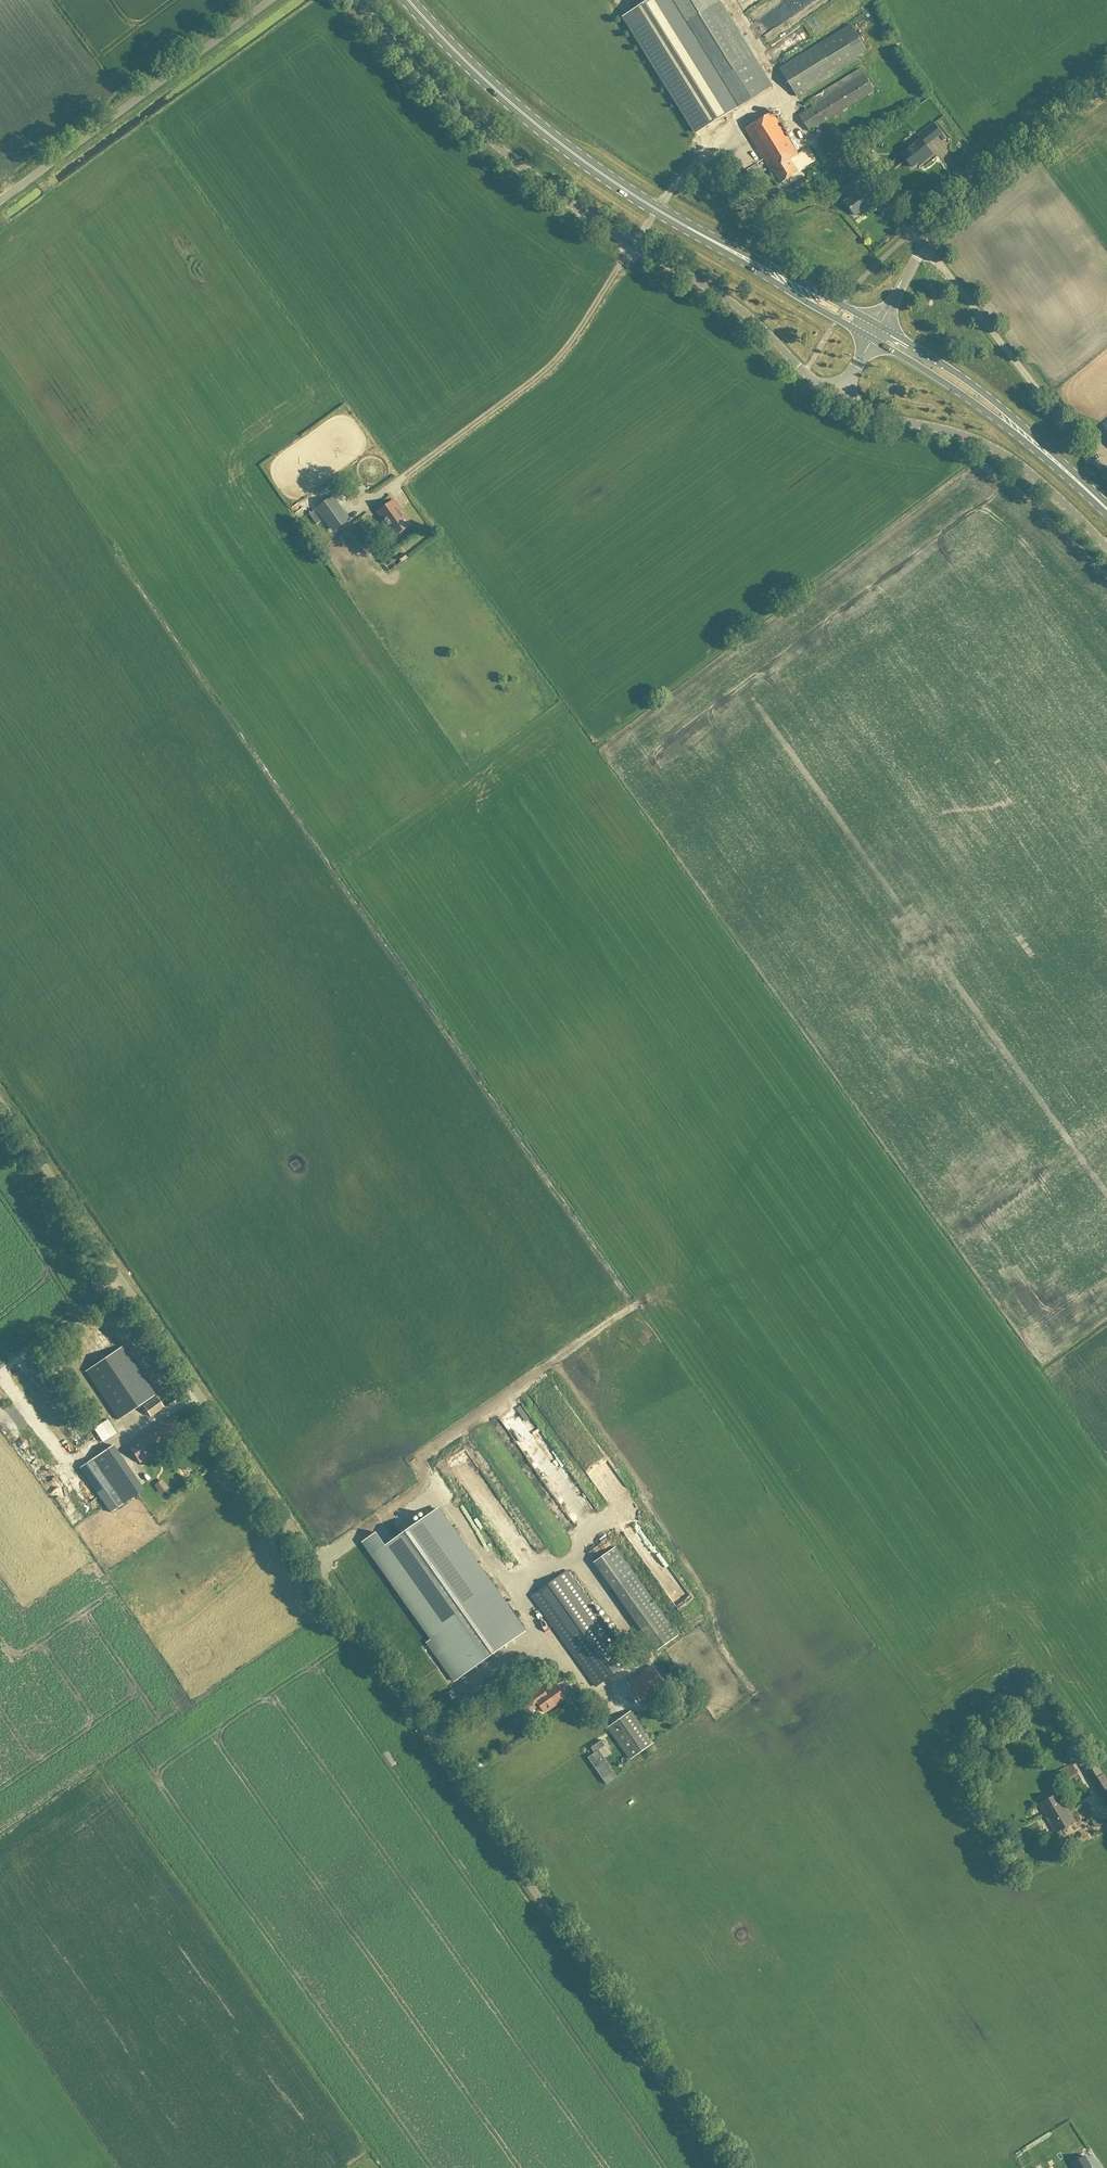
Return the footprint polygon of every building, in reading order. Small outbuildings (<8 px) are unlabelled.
[(733,111),(771,87),(719,2),(717,0),(652,0),(624,17),(696,134),(733,111)] [(851,25),(841,31),(779,69),(797,98),(858,60),(857,58),(868,52),(851,25)] [(809,132),(874,93),(860,69),(808,101),(811,107),(799,115),(809,132)] [(789,160),(798,155),(772,113),(745,130),(770,171),(772,170),(780,184),(797,174),(789,160)] [(925,147),(941,134),(934,125),(918,137),(921,141),(902,156),(912,169),(922,160),(924,162),(932,156),(925,147)] [(860,151),(873,167),(880,162),(868,145),(860,151)] [(843,190),(850,199),(845,203),(855,217),(873,202),(864,191),(874,184),(865,173),(843,190)] [(333,497),(316,509),(332,530),(348,518),(333,497)] [(411,526),(393,501),(378,512),(383,520),(381,521),(387,529),(389,528),(395,537),(411,526)] [(401,563),(408,558),(404,554),(398,559),(401,563)] [(401,563),(391,567),(394,573),(404,570),(401,563)] [(149,1418),(163,1408),(122,1347),(86,1372),(118,1420),(141,1405),(149,1418)] [(140,1463),(161,1448),(181,1434),(169,1417),(128,1446),(140,1463)] [(102,1442),(116,1434),(107,1421),(94,1430),(102,1442)] [(109,1451),(112,1462),(123,1458),(120,1447),(109,1451)] [(98,1456),(79,1469),(111,1513),(144,1490),(124,1461),(109,1472),(98,1456)] [(165,1480),(159,1483),(163,1493),(169,1491),(165,1480)] [(427,1644),(454,1682),(524,1632),(438,1510),(386,1547),(376,1533),(363,1542),(432,1640),(427,1644)] [(678,1637),(633,1573),(615,1547),(594,1562),(656,1652),(678,1637)] [(627,1656),(567,1572),(531,1597),(596,1687),(638,1657),(634,1651),(627,1656)] [(646,1670),(624,1686),(629,1692),(630,1692),(634,1696),(632,1697),(637,1704),(652,1693),(653,1692),(653,1691),(660,1686),(649,1669),(646,1670)] [(519,1703),(527,1714),(539,1706),(544,1713),(565,1699),(556,1685),(545,1693),(541,1687),(519,1703)] [(653,1744),(631,1712),(608,1728),(630,1760),(653,1744)] [(1091,1782),(1105,1805),(1106,1804),(1106,1782),(1103,1775),(1091,1782)] [(1075,1823),(1058,1793),(1038,1804),(1055,1834),(1075,1823)] [(1073,2163),(1075,2167),(1090,2167),(1084,2157),(1073,2163)]
